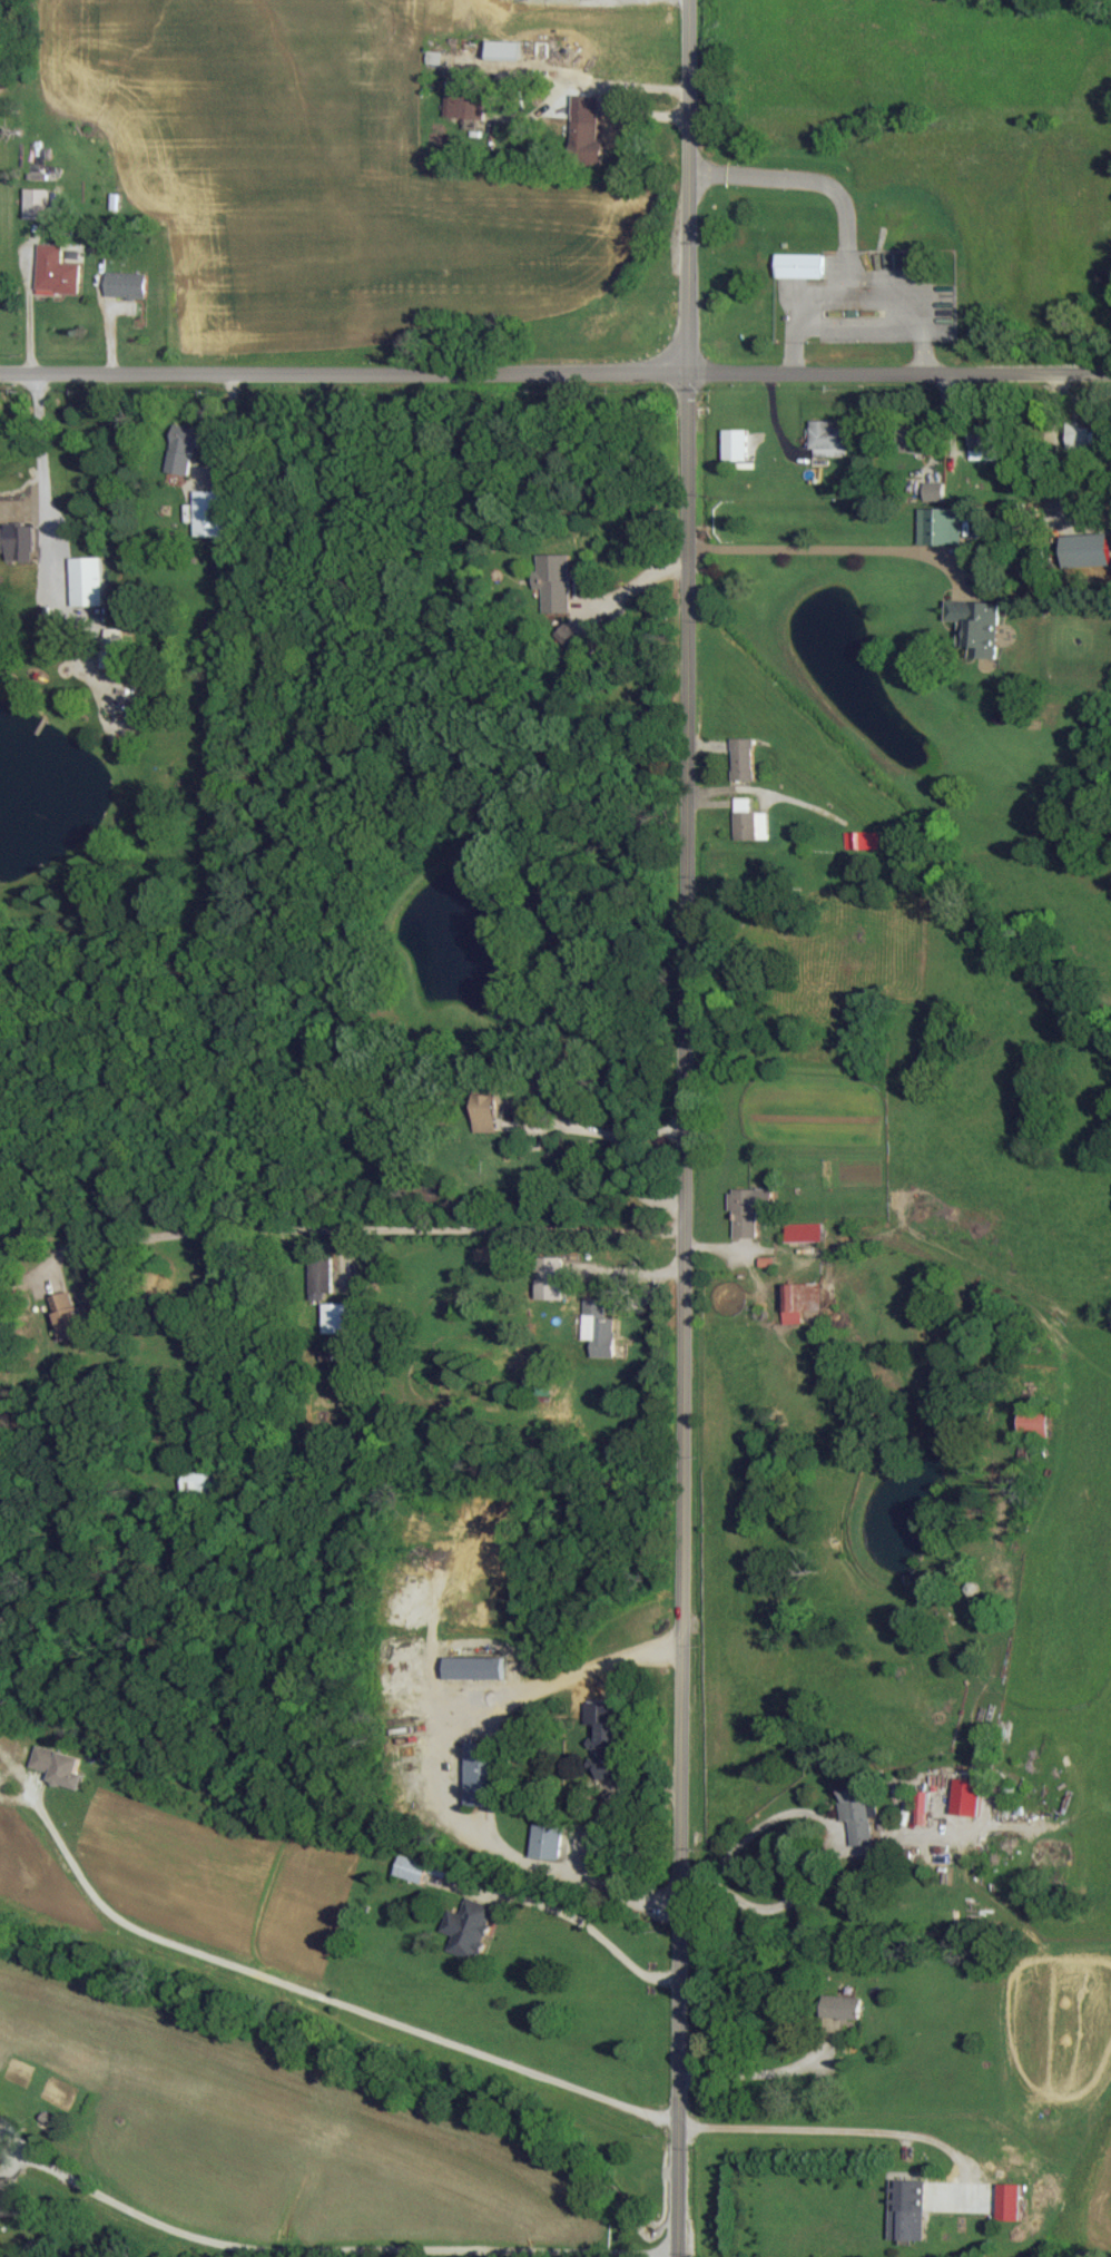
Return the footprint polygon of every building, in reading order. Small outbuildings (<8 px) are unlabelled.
[(487,57),(525,58),(525,41),(488,40),(487,57)] [(443,65),(445,53),(430,51),(429,63),(443,65)] [(486,117),(487,87),(447,86),(446,117),(486,117)] [(603,164),(604,139),(599,139),(600,121),(572,120),(571,163),(603,164)] [(28,187),(50,188),(51,173),(29,173),(28,187)] [(25,219),(50,219),(51,189),(26,188),(25,219)] [(81,294),(82,263),(64,263),(65,244),(40,243),(38,293),(81,294)] [(777,277),(825,278),(826,253),(778,253),(777,277)] [(107,296),(148,298),(149,273),(108,272),(107,296)] [(833,420),(813,420),(813,456),(848,457),(848,427),(833,426),(833,420)] [(1098,447),(1098,429),(1083,429),(1083,422),(1066,422),(1067,447),(1098,447)] [(192,476),(202,428),(178,423),(168,471),(192,476)] [(928,424),(899,426),(901,453),(929,451),(928,424)] [(1000,459),(999,425),(971,426),(972,460),(1000,459)] [(750,460),(749,429),(724,429),(725,461),(750,460)] [(945,482),(925,482),(926,501),(946,500),(945,482)] [(234,536),(233,490),(196,491),(197,536),(234,536)] [(922,545),(964,544),(963,508),(921,509),(922,545)] [(7,556),(7,561),(36,560),(35,526),(20,526),(19,523),(6,523),(6,528),(0,528),(0,556),(7,556)] [(536,589),(546,589),(546,612),(571,613),(572,554),(542,554),(542,570),(537,570),(536,589)] [(105,605),(104,556),(72,557),(73,606),(105,605)] [(947,620),(960,621),(959,647),(972,647),(972,658),(999,658),(1000,602),(947,601),(947,620)] [(578,638),(567,625),(557,634),(569,646),(578,638)] [(103,668),(123,669),(124,628),(104,628),(103,668)] [(755,780),(756,738),(734,738),(733,780),(755,780)] [(770,812),(754,812),(754,798),(737,798),(736,840),(770,841),(770,812)] [(847,832),(847,849),(883,848),(882,831),(847,832)] [(494,1092),(495,1082),(477,1081),(477,1092),(494,1092)] [(498,1132),(497,1095),(475,1095),(476,1132),(498,1132)] [(759,1238),(759,1210),(774,1210),(774,1189),(731,1189),(731,1210),(736,1210),(735,1238),(759,1238)] [(788,1242),(824,1242),(824,1223),(788,1224),(788,1242)] [(563,1257),(537,1258),(538,1301),(564,1300),(563,1257)] [(333,1258),(313,1258),(313,1300),(334,1300),(333,1258)] [(804,1311),(824,1311),(823,1283),(784,1284),(785,1324),(805,1323),(804,1311)] [(50,1298),(63,1341),(86,1334),(72,1291),(50,1298)] [(616,1358),(616,1319),(607,1318),(607,1298),(585,1298),(584,1340),(593,1340),(593,1358),(616,1358)] [(325,1334),(351,1334),(352,1304),(326,1303),(325,1334)] [(1051,1437),(1052,1407),(1022,1406),(1021,1436),(1051,1437)] [(212,1494),(212,1472),(185,1471),(185,1493),(212,1494)] [(507,1656),(445,1656),(445,1678),(507,1678),(507,1656)] [(618,1721),(597,1721),(597,1741),(589,1742),(589,1778),(619,1777),(618,1721)] [(469,1805),(499,1805),(498,1741),(467,1742),(469,1805)] [(81,1789),(85,1774),(79,1772),(83,1757),(38,1745),(32,1767),(51,1772),(49,1780),(81,1789)] [(953,1813),(979,1815),(983,1779),(956,1777),(953,1813)] [(917,1823),(929,1824),(931,1791),(918,1790),(917,1823)] [(562,1859),(564,1823),(534,1822),(533,1858),(562,1859)] [(433,1863),(404,1854),(398,1874),(427,1884),(433,1863)] [(444,1931),(455,1935),(450,1951),(479,1960),(496,1906),(468,1897),(462,1913),(450,1909),(444,1931)] [(861,2019),(862,1996),(824,1995),(823,2018),(861,2019)] [(9,2178),(0,2178),(0,2216),(10,2215),(9,2178)] [(925,2240),(927,2180),(892,2179),(891,2239),(925,2240)] [(999,2220),(1022,2220),(1023,2184),(1000,2183),(999,2220)]
